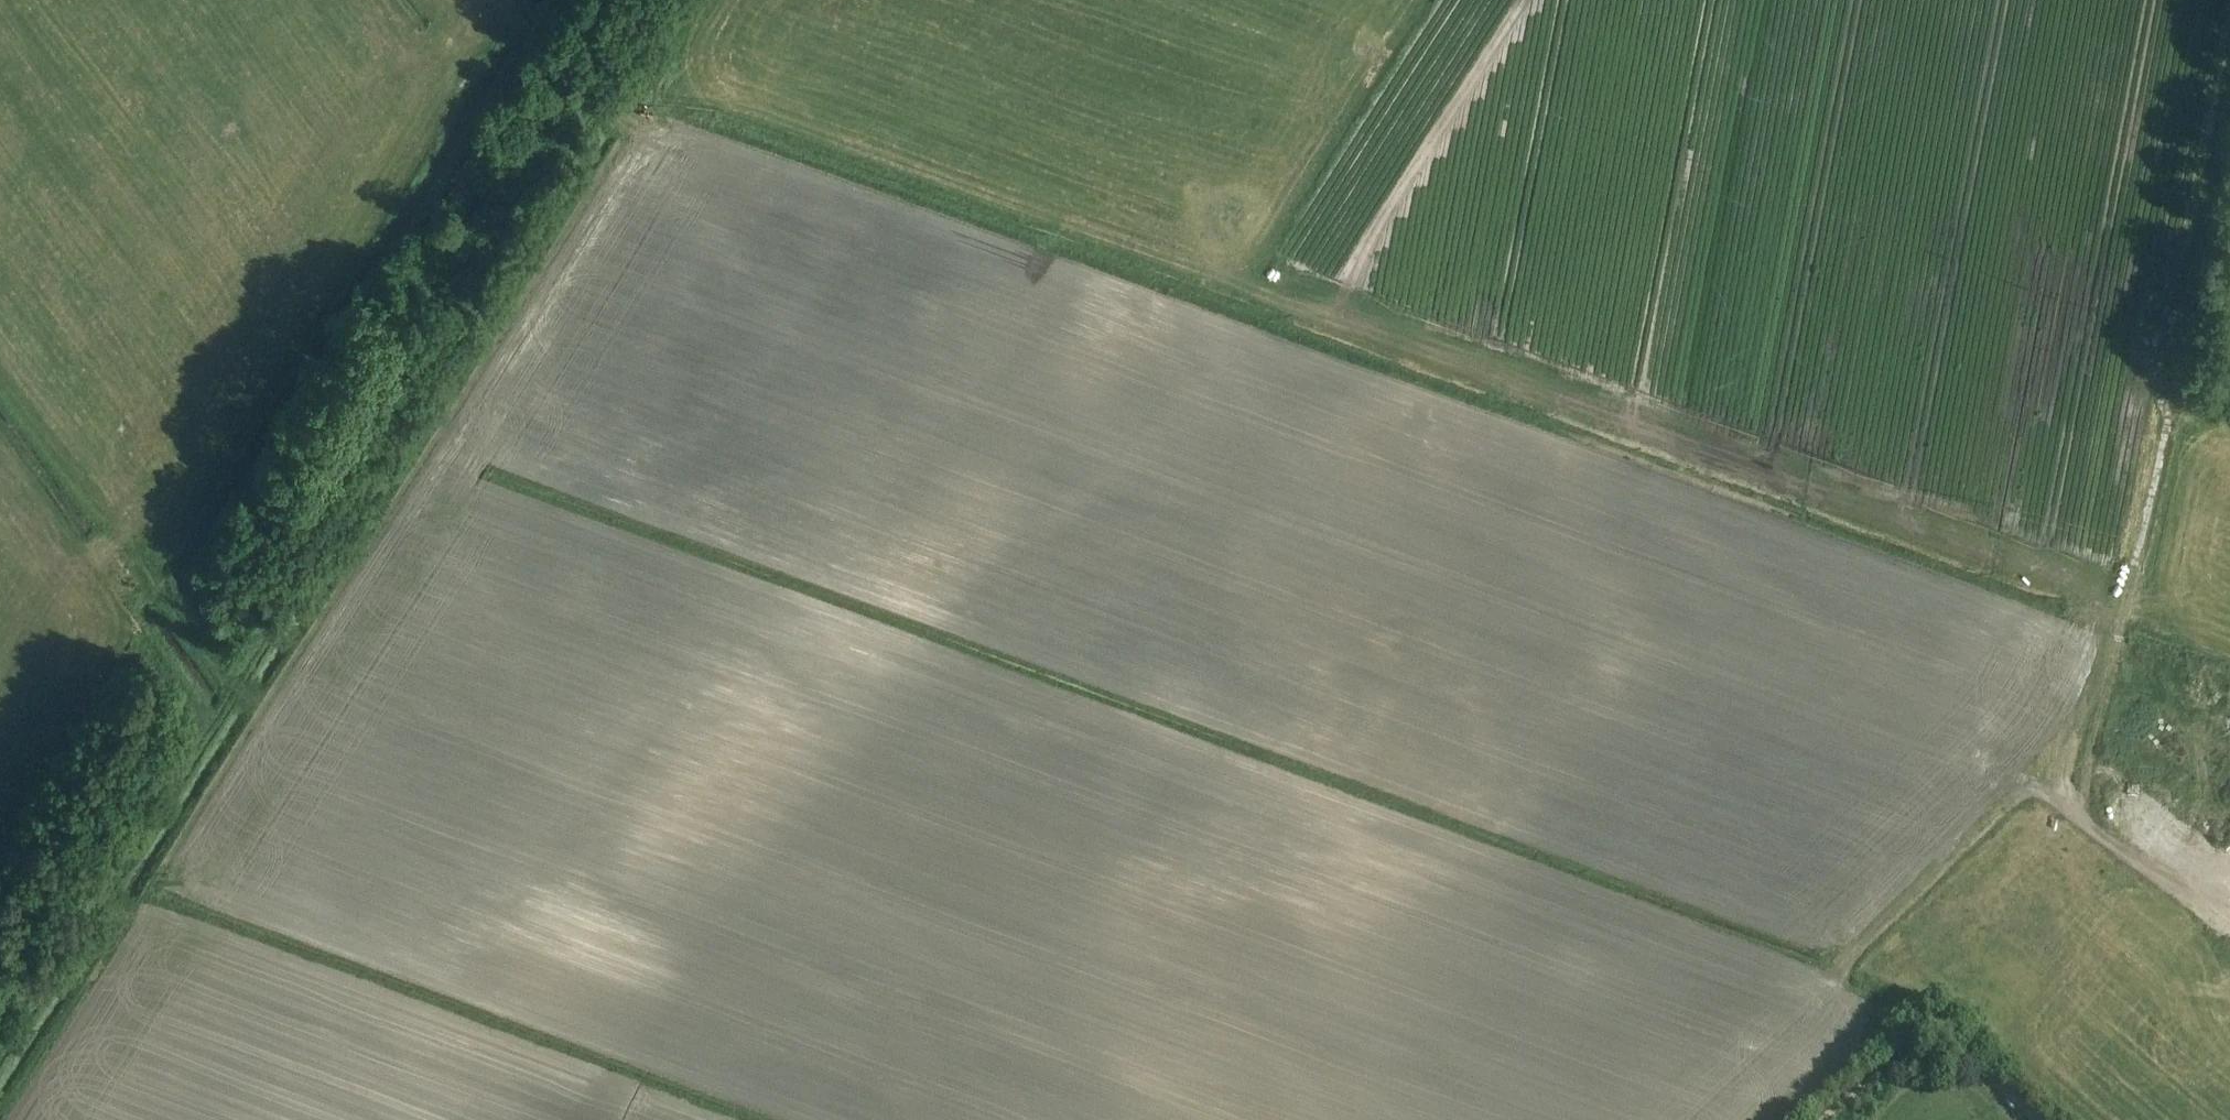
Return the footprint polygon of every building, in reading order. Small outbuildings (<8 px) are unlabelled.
[(536,157),(543,172),(556,166),(549,151),(536,157)]
